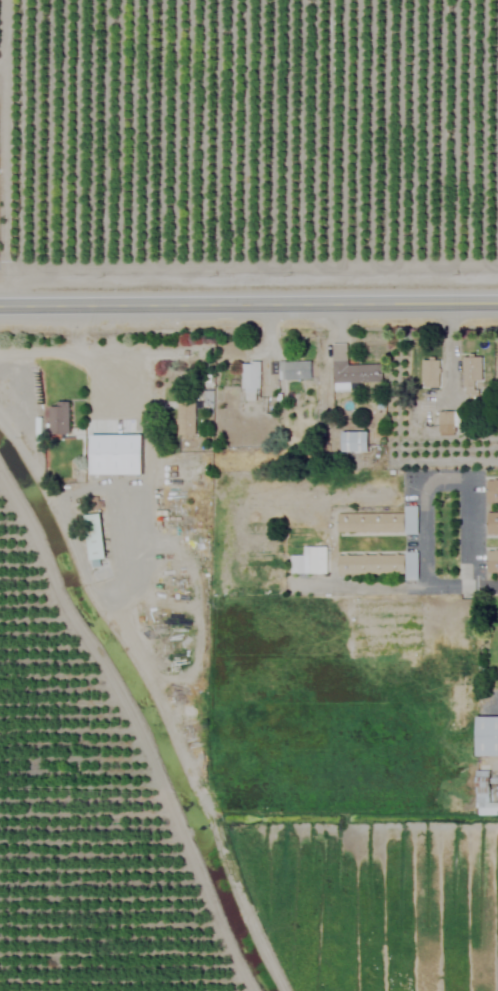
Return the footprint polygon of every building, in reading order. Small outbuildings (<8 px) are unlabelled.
[(329,382),(378,380),(378,363),(344,363),(344,342),(329,343),(329,382)] [(478,355),(459,356),(460,393),(479,393),(478,355)] [(275,360),(275,378),(308,378),(308,359),(275,360)] [(435,359),(418,359),(418,386),(435,386),(435,359)] [(255,361),(240,361),(239,399),(255,399),(255,361)] [(192,433),(191,399),(173,399),(174,434),(192,433)] [(65,402),(45,402),(46,432),(66,432),(65,402)] [(451,410),(435,410),(434,424),(451,425),(451,410)] [(364,431),(337,430),(337,451),(363,451),(364,431)] [(137,433),(85,433),(85,473),(137,473),(137,433)] [(483,479),(483,501),(497,501),(497,479),(483,479)] [(401,512),(334,513),(334,532),(414,531),(414,505),(401,505),(401,512)] [(483,511),(483,533),(497,533),(497,511),(483,511)] [(87,567),(101,564),(94,512),(80,514),(87,567)] [(287,572),(323,573),(324,546),(300,545),(300,554),(287,554),(287,572)] [(497,572),(497,549),(484,549),(483,572),(497,572)] [(334,573),(401,573),(401,579),(415,579),(414,553),(334,553),(334,573)] [(471,755),(497,755),(497,716),(471,716),(471,755)] [(484,806),(475,806),(475,815),(497,814),(497,801),(483,802),(484,806)]
